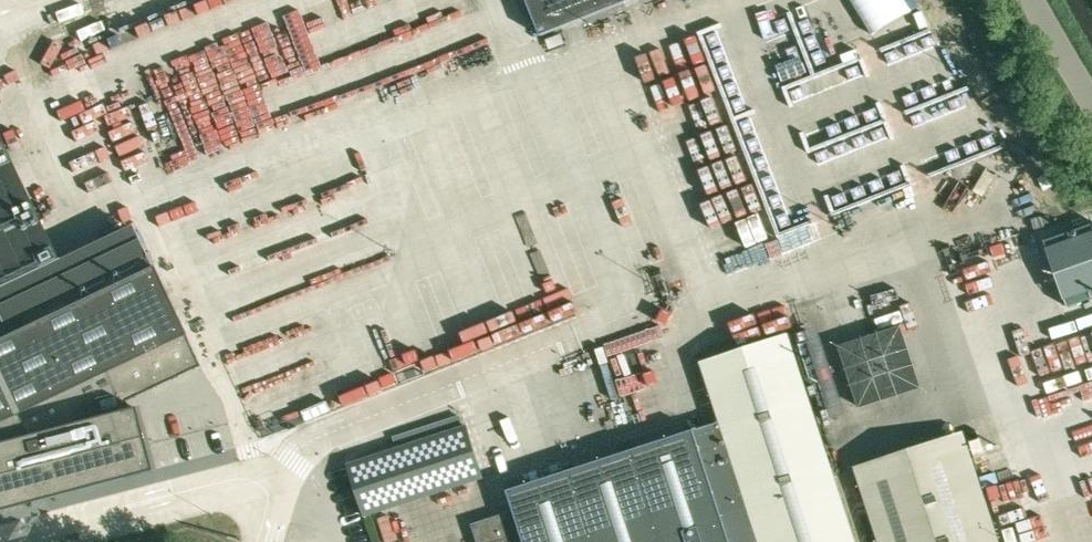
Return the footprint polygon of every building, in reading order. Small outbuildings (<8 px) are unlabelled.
[(540,36),(631,0),(526,0),(540,36)] [(542,174),(566,164),(562,154),(538,165),(542,174)] [(535,243),(568,239),(566,225),(533,230),(535,243)] [(528,234),(505,241),(510,254),(533,247),(528,234)] [(56,304),(95,287),(85,266),(47,283),(56,304)] [(147,483),(130,420),(125,421),(121,414),(195,378),(148,280),(0,351),(0,522),(147,483)] [(899,322),(836,342),(857,406),(920,386),(899,322)] [(787,333),(701,361),(720,421),(759,541),(855,541),(787,333)] [(691,430),(689,424),(503,485),(512,511),(472,524),(478,541),(759,541),(720,421),(691,430)] [(346,464),(363,516),(391,507),(483,477),(466,425),(346,464)] [(861,488),(879,541),(999,541),(970,453),(861,488)] [(405,512),(378,521),(381,532),(409,524),(405,512)]
